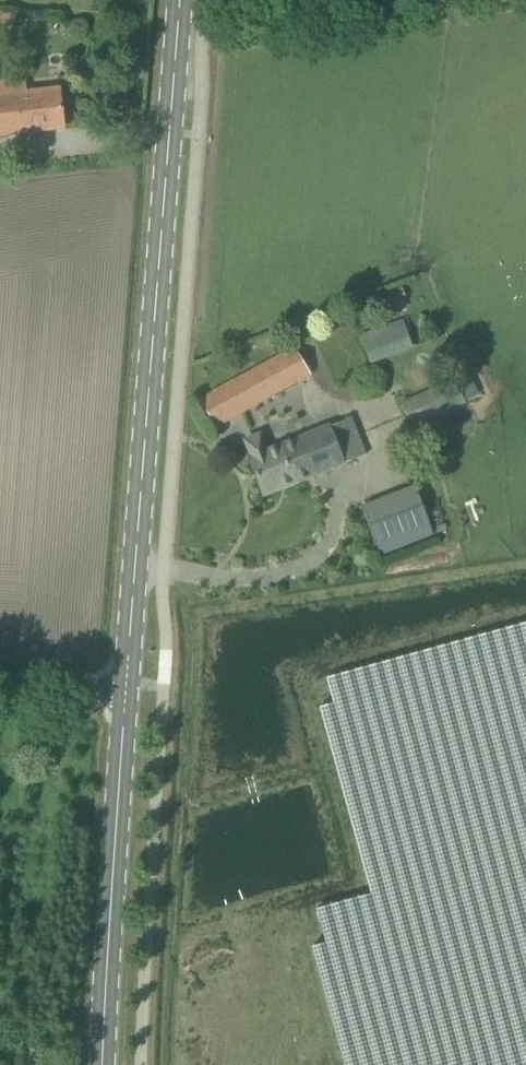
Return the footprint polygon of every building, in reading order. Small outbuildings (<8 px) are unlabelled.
[(0,79),(0,136),(64,128),(60,91),(25,95),(23,81),(1,83),(1,79),(0,79)] [(412,349),(402,323),(361,338),(370,364),(412,349)] [(199,401),(216,429),(310,374),(294,346),(199,401)] [(407,389),(397,394),(413,428),(465,404),(453,379),(411,399),(407,389)] [(264,496),(369,455),(354,420),(268,452),(262,436),(246,442),(252,458),(250,459),(264,496)] [(435,536),(416,486),(363,507),(383,556),(435,536)] [(322,682),(379,891),(312,909),(355,1064),(525,1064),(525,626),(322,682)]
